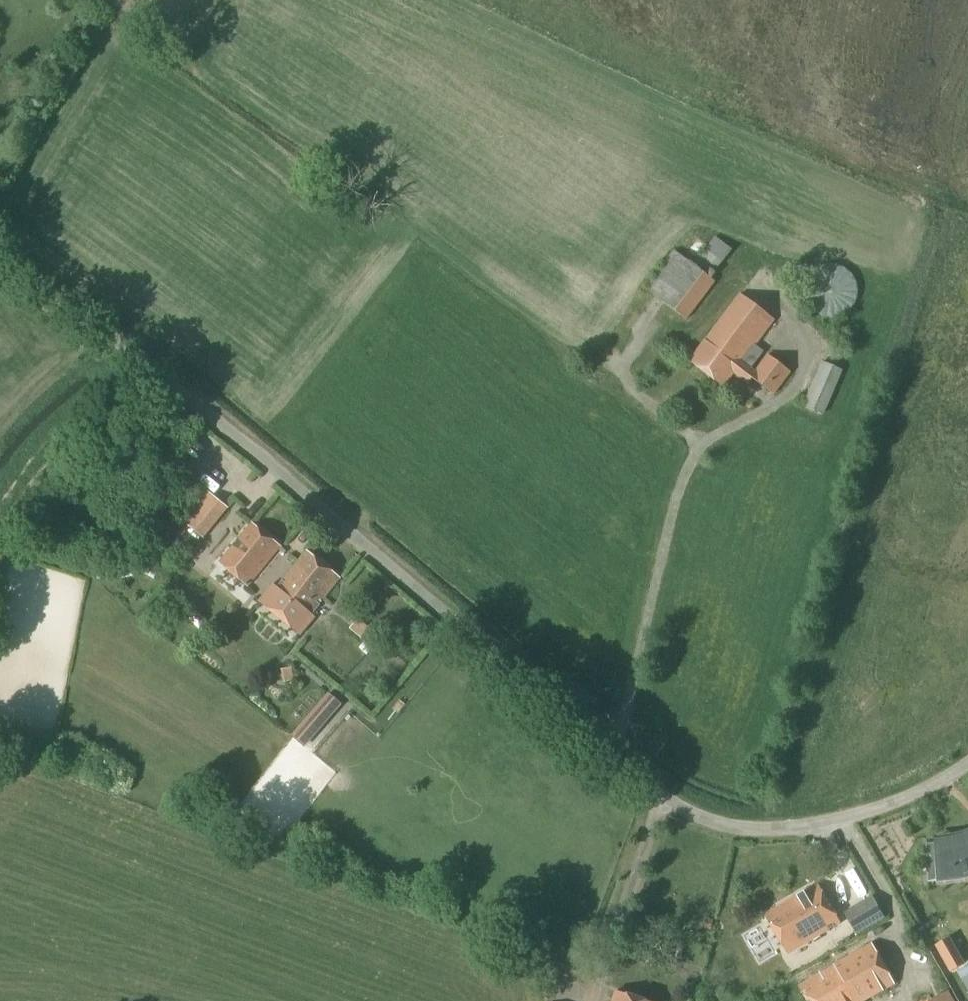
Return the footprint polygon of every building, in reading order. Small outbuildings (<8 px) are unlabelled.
[(694,264),(711,278),(733,251),(716,237),(694,264)] [(647,290),(687,320),(716,282),(676,252),(647,290)] [(806,288),(806,290),(806,293),(806,295),(806,297),(807,299),(808,302),(809,304),(810,306),(812,307),(813,309),(815,311),(817,312),(821,315),(823,316),(825,316),(827,317),(829,317),(832,317),(834,317),(836,317),(839,316),(841,316),(843,315),(845,314),(847,313),(851,310),(852,308),(854,306),(855,304),(856,303),(857,301),(857,298),(858,296),(858,294),(859,292),(859,290),(858,287),(858,285),(857,283),(857,281),(856,279),(855,277),(854,275),(852,274),(851,272),(849,270),(847,269),(845,268),(843,267),(841,266),(839,265),(837,265),(832,264),(830,264),(828,265),(823,266),(821,267),(819,268),(817,269),(815,270),(814,272),(812,274),(811,275),(809,277),(808,279),(807,281),(807,284),(806,286),(806,288)] [(753,379),(774,395),(791,373),(769,356),(756,372),(751,369),(764,352),(755,346),(774,320),(741,296),(691,362),(724,386),(734,374),(749,384),(753,379)] [(805,407),(824,415),(844,370),(825,362),(805,407)] [(183,521),(205,540),(228,509),(206,491),(183,521)] [(220,563),(248,586),(281,547),(253,524),(220,563)] [(259,602),(301,636),(316,617),(313,615),(321,606),(319,604),(340,578),(308,551),(278,588),(274,584),(259,602)] [(361,649),(367,653),(379,638),(374,634),(375,632),(358,619),(350,629),(366,642),(361,649)] [(341,702),(329,691),(291,734),(304,745),(341,702)] [(965,838),(953,840),(940,842),(940,845),(929,846),(931,880),(942,879),(960,877),(967,875),(967,836),(965,838)] [(818,885),(765,916),(788,954),(840,924),(818,885)] [(864,908),(873,924),(884,917),(875,902),(864,908)] [(857,1000),(864,1000),(895,983),(872,944),(836,965),(857,1000)] [(836,965),(800,987),(808,1000),(857,1000),(836,965)] [(616,991),(613,1000),(645,1000),(616,991)]
